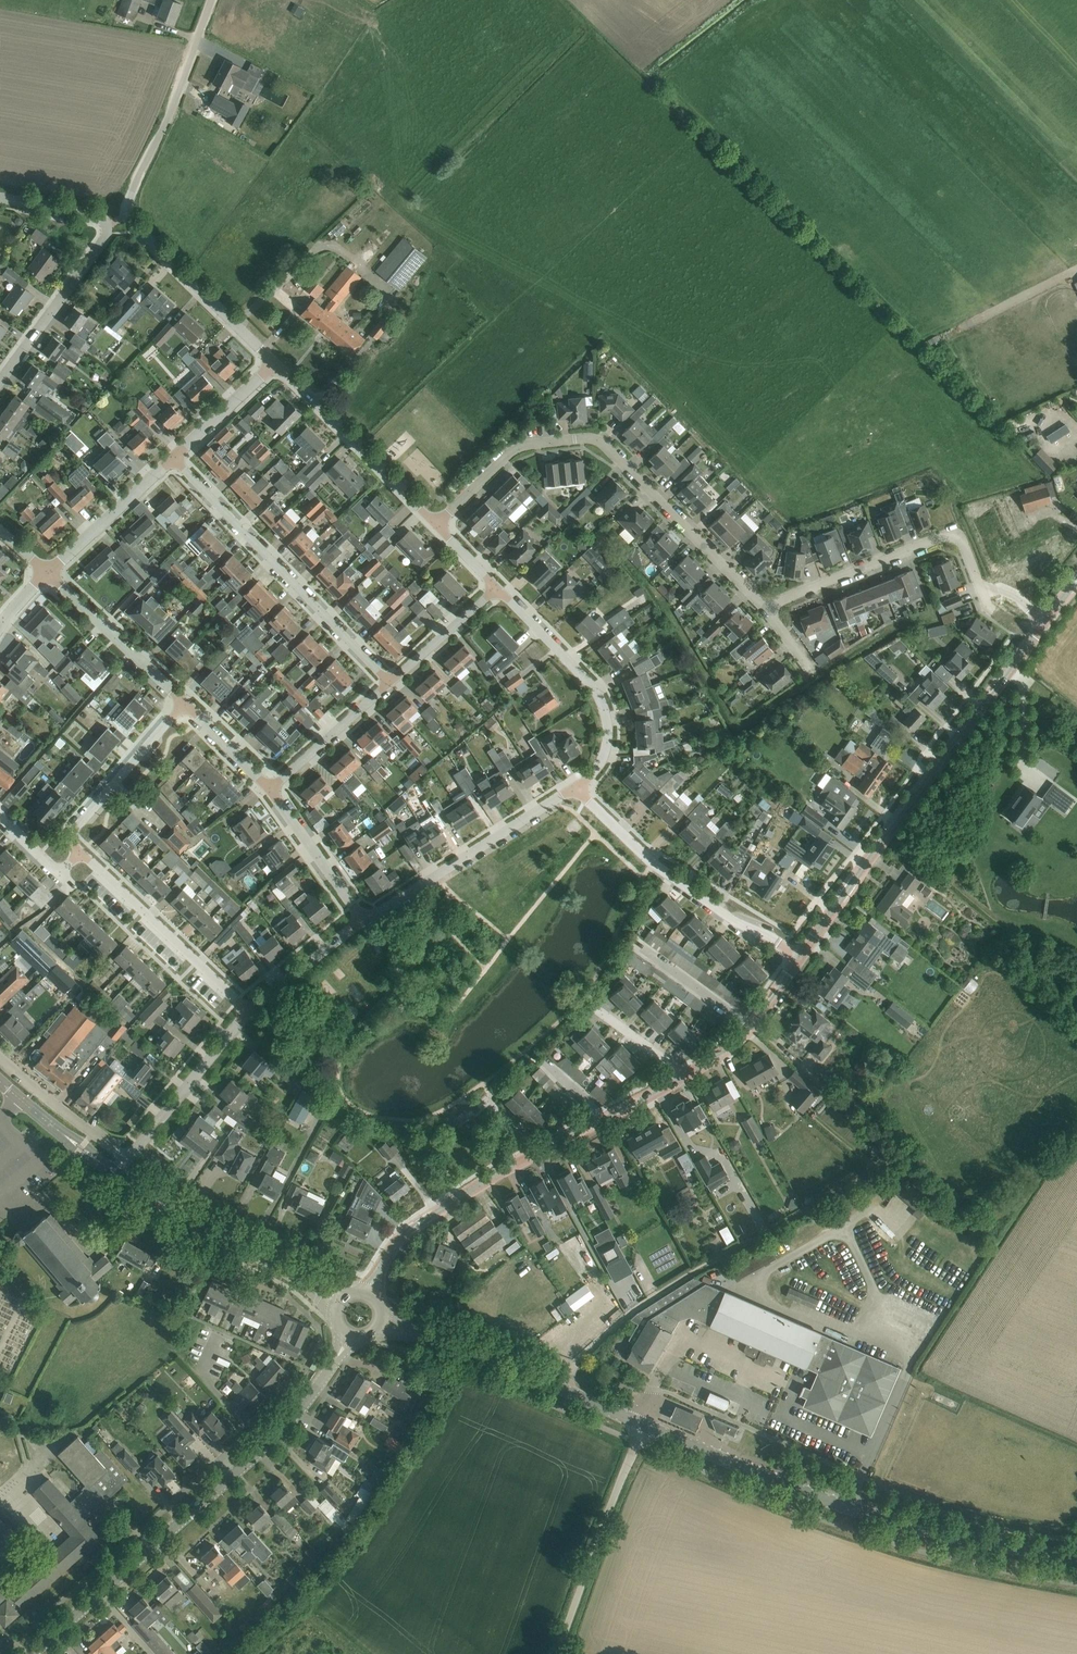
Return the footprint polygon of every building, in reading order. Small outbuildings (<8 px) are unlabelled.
[(117,14),(134,20),(141,0),(122,0),(121,5),(117,14)] [(155,5),(157,6),(162,7),(160,11),(158,18),(163,20),(174,24),(181,4),(171,0),(170,0),(142,0),(155,5)] [(226,60),(222,68),(214,83),(227,90),(232,82),(251,92),(258,78),(239,68),(240,67),(226,60)] [(216,94),(210,106),(229,117),(227,121),(238,126),(243,116),(233,111),(236,105),(216,94)] [(31,236),(41,244),(46,237),(36,229),(31,236)] [(399,291),(403,285),(409,290),(427,268),(421,264),(427,257),(404,238),(376,271),(399,291)] [(28,269),(42,279),(50,269),(51,270),(59,260),(44,248),(28,269)] [(138,275),(128,265),(119,257),(105,271),(124,289),(138,275)] [(12,283),(19,274),(8,266),(8,267),(2,263),(1,264),(0,263),(0,273),(2,274),(2,275),(12,283)] [(361,277),(347,266),(325,293),(333,299),(324,310),(313,300),(301,314),(322,331),(335,315),(332,313),(361,277)] [(320,287),(314,282),(307,290),(313,295),(320,287)] [(2,304),(8,308),(17,314),(24,304),(26,305),(33,295),(18,283),(2,304)] [(154,288),(147,296),(143,301),(163,318),(174,305),(154,288)] [(131,298),(122,290),(112,302),(119,308),(124,302),(126,303),(131,298)] [(120,310),(107,325),(116,332),(119,328),(129,317),(132,320),(138,313),(135,310),(139,306),(131,298),(126,303),(127,304),(122,311),(120,310)] [(91,313),(87,318),(75,308),(65,322),(77,332),(82,325),(90,331),(95,324),(98,326),(101,321),(91,313)] [(192,342),(196,338),(204,330),(186,314),(175,326),(192,342)] [(322,331),(339,345),(352,329),(335,315),(322,331)] [(383,318),(370,333),(377,339),(390,323),(383,318)] [(168,324),(153,340),(159,346),(164,341),(174,330),(168,324)] [(339,345),(352,356),(365,340),(352,329),(339,345)] [(70,341),(92,356),(93,354),(93,355),(98,348),(92,344),(91,345),(76,334),(70,341)] [(66,347),(62,344),(54,337),(43,351),(55,360),(61,354),(73,363),(78,357),(73,353),(66,347)] [(186,345),(177,353),(181,357),(190,349),(186,345)] [(200,352),(196,347),(190,352),(195,357),(200,352)] [(212,365),(223,377),(225,380),(231,374),(229,371),(236,365),(234,363),(238,359),(231,352),(227,356),(220,349),(214,355),(218,359),(213,363),(211,365),(212,365)] [(211,365),(213,363),(202,352),(196,357),(207,369),(212,365),(211,365)] [(182,388),(195,402),(213,386),(202,374),(206,371),(195,359),(188,366),(196,375),(182,388)] [(53,370),(65,380),(71,372),(59,362),(53,370)] [(49,387),(53,390),(58,383),(45,374),(33,365),(22,379),(44,395),(49,387)] [(161,385),(154,392),(164,403),(168,400),(172,396),(161,385)] [(562,385),(555,392),(560,397),(563,398),(568,393),(567,390),(562,385)] [(649,395),(641,387),(634,394),(642,402),(649,395)] [(598,395),(599,401),(600,401),(601,412),(612,411),(612,410),(613,410),(617,413),(616,415),(622,421),(630,414),(634,409),(619,393),(598,395)] [(16,395),(8,406),(27,421),(32,415),(28,411),(27,412),(25,411),(30,405),(16,395)] [(656,399),(652,395),(624,422),(629,427),(623,432),(628,437),(624,441),(628,444),(648,425),(643,420),(639,416),(646,410),(645,410),(656,399)] [(44,397),(43,396),(37,403),(54,416),(64,423),(71,413),(57,403),(55,404),(46,397),(44,397)] [(557,403),(558,408),(559,419),(571,418),(572,422),(587,421),(584,397),(569,398),(570,401),(557,403)] [(140,400),(133,406),(151,425),(158,419),(149,410),(140,400)] [(281,433),(293,422),(300,414),(292,406),(287,410),(276,400),(266,410),(275,418),(271,423),(281,433)] [(247,424),(257,415),(265,408),(259,402),(249,411),(250,412),(242,419),(247,424)] [(50,421),(54,416),(37,403),(33,409),(34,409),(31,413),(43,422),(46,418),(50,421)] [(156,403),(149,410),(158,419),(159,418),(160,420),(168,428),(169,427),(174,422),(176,424),(186,416),(179,409),(177,411),(174,407),(171,405),(164,411),(156,403)] [(14,427),(19,432),(27,421),(8,406),(0,416),(0,417),(14,427)] [(134,425),(140,432),(128,442),(139,454),(152,442),(149,439),(154,433),(132,409),(126,415),(130,419),(128,421),(133,426),(134,425)] [(0,435),(5,438),(6,438),(10,441),(10,440),(18,430),(14,427),(0,417),(0,435)] [(247,424),(242,419),(236,425),(245,434),(251,428),(247,424)] [(126,427),(120,420),(113,427),(119,433),(126,427)] [(664,425),(659,430),(655,426),(651,426),(649,424),(648,425),(628,444),(632,448),(635,445),(640,449),(648,442),(654,436),(658,440),(663,436),(669,430),(664,425)] [(220,446),(233,434),(226,426),(207,444),(210,447),(202,455),(213,467),(227,454),(220,446)] [(304,483),(319,468),(322,465),(313,456),(325,445),(307,427),(296,439),(302,445),(296,452),(307,464),(296,474),(301,479),(304,483)] [(106,449),(93,461),(95,463),(94,465),(99,470),(100,472),(101,472),(110,481),(114,477),(116,479),(117,479),(128,469),(128,468),(127,469),(125,467),(127,465),(121,458),(118,455),(119,455),(117,453),(117,454),(110,446),(115,441),(116,441),(116,440),(107,431),(97,440),(106,449)] [(52,439),(49,436),(43,442),(46,445),(45,447),(40,443),(38,445),(43,449),(42,450),(47,454),(56,443),(52,439)] [(663,436),(658,440),(651,447),(656,452),(649,459),(654,464),(651,466),(653,468),(652,469),(654,472),(672,454),(677,449),(672,444),(672,445),(663,436)] [(258,439),(249,448),(255,454),(265,445),(258,439)] [(10,440),(6,446),(17,454),(22,449),(10,440)] [(86,444),(75,454),(84,463),(94,454),(86,444)] [(265,445),(255,454),(261,461),(262,461),(271,452),(265,445)] [(702,445),(690,455),(696,463),(708,453),(702,445)] [(17,454),(6,446),(2,451),(14,459),(17,454)] [(1043,446),(1033,455),(1048,473),(1059,463),(1043,446)] [(224,479),(232,471),(233,470),(226,463),(237,454),(232,449),(227,454),(213,467),(224,479)] [(679,462),(672,454),(654,472),(656,473),(657,472),(659,474),(662,472),(666,476),(669,473),(674,479),(690,464),(684,458),(679,462)] [(20,461),(20,466),(24,469),(30,463),(24,457),(20,461)] [(340,459),(332,467),(327,472),(350,496),(365,482),(359,475),(355,478),(347,469),(348,468),(340,459)] [(546,463),(548,485),(585,481),(582,459),(546,463)] [(79,491),(68,501),(70,503),(77,511),(95,494),(94,493),(98,490),(86,477),(91,472),(83,464),(82,463),(73,471),(75,473),(69,479),(79,491)] [(681,499),(686,505),(702,489),(695,481),(703,472),(694,463),(679,479),(684,484),(685,483),(687,484),(677,494),(682,499),(681,499)] [(327,476),(319,468),(304,483),(316,495),(317,493),(315,491),(317,490),(317,491),(321,487),(318,484),(327,476)] [(240,475),(239,477),(231,484),(243,496),(256,483),(246,472),(241,476),(240,475)] [(301,479),(296,474),(295,473),(289,479),(279,489),(284,495),(301,479)] [(46,487),(62,504),(68,497),(46,474),(41,478),(48,486),(46,487)] [(274,484),(279,489),(289,479),(284,474),(274,484)] [(2,484),(7,488),(9,487),(11,488),(18,480),(16,478),(13,475),(4,485),(2,484)] [(504,484),(522,503),(531,494),(535,499),(540,493),(531,484),(526,489),(524,488),(525,487),(513,475),(504,484)] [(258,493),(262,489),(268,484),(262,477),(256,483),(243,496),(247,501),(244,504),(250,510),(253,507),(254,508),(263,499),(258,493)] [(744,493),(749,489),(740,478),(735,482),(744,493)] [(613,479),(607,484),(594,497),(608,511),(627,493),(613,479)] [(1024,510),(1051,502),(1045,482),(1024,488),(1026,494),(1020,496),(1024,510)] [(497,505),(508,517),(522,503),(504,484),(494,493),(502,501),(497,505)] [(560,514),(564,517),(564,518),(585,497),(590,492),(587,488),(560,514)] [(712,499),(702,489),(686,505),(691,510),(692,509),(697,514),(712,499)] [(902,491),(894,494),(898,505),(900,511),(907,508),(908,508),(906,502),(902,491)] [(367,494),(352,507),(359,515),(364,520),(372,512),(384,523),(385,522),(393,514),(376,497),(373,500),(367,494)] [(171,495),(164,502),(162,500),(157,504),(159,506),(158,507),(171,521),(178,515),(179,517),(182,514),(187,520),(193,515),(188,509),(180,501),(178,503),(171,495)] [(309,518),(324,504),(317,497),(303,511),(309,518)] [(592,504),(585,497),(564,518),(571,524),(578,517),(579,517),(592,504)] [(269,505),(267,506),(260,514),(271,526),(285,512),(290,507),(284,501),(274,510),(269,505)] [(710,525),(709,527),(714,532),(719,537),(735,521),(740,516),(734,510),(725,501),(721,504),(713,512),(718,517),(717,519),(710,525)] [(476,511),(493,529),(496,527),(502,520),(503,522),(508,517),(497,505),(492,510),(485,502),(476,511)] [(324,504),(309,518),(315,524),(325,515),(329,520),(334,515),(324,504)] [(922,505),(908,510),(912,521),(913,523),(916,531),(930,526),(925,512),(927,511),(924,504),(922,505)] [(906,524),(900,511),(898,505),(882,510),(885,516),(878,519),(879,522),(876,523),(881,535),(882,535),(881,534),(883,533),(886,540),(889,539),(890,541),(889,541),(890,541),(899,538),(899,537),(898,537),(898,536),(901,535),(897,524),(904,521),(905,525),(906,524)] [(632,506),(624,514),(618,520),(635,538),(653,520),(644,510),(642,513),(640,511),(638,511),(637,512),(632,506)] [(54,508),(47,515),(44,512),(41,512),(36,516),(27,507),(21,513),(36,528),(38,526),(49,537),(66,521),(54,508)] [(349,509),(339,519),(345,525),(355,515),(349,509)] [(493,529),(476,511),(466,520),(483,537),(487,533),(488,534),(493,529)] [(285,512),(271,526),(282,538),(296,524),(285,512)] [(735,521),(719,537),(725,543),(726,542),(730,546),(738,538),(743,543),(751,536),(755,532),(754,532),(759,527),(745,513),(741,517),(740,516),(735,521)] [(122,544),(121,544),(151,577),(160,567),(157,563),(157,562),(152,556),(149,560),(134,544),(156,525),(145,514),(121,536),(124,539),(121,542),(118,539),(117,539),(122,544)] [(313,542),(300,556),(311,567),(319,560),(320,559),(319,558),(323,555),(327,558),(338,548),(348,538),(352,533),(345,525),(338,518),(333,523),(342,534),(332,545),(330,543),(322,551),(318,547),(323,542),(321,540),(318,537),(314,541),(313,542)] [(844,531),(849,542),(853,552),(855,551),(855,553),(871,547),(867,537),(873,535),(869,525),(867,521),(855,526),(856,528),(846,531),(845,531),(844,531)] [(173,522),(166,529),(181,545),(182,544),(188,538),(173,522)] [(202,533),(200,534),(200,535),(195,540),(200,545),(195,549),(200,554),(216,539),(207,529),(208,529),(207,528),(202,533)] [(841,542),(837,531),(836,528),(813,537),(824,565),(840,559),(835,544),(841,542)] [(499,535),(507,543),(512,538),(504,530),(499,535)] [(514,549),(508,555),(519,566),(525,560),(526,561),(532,556),(531,554),(536,549),(531,544),(534,541),(529,536),(523,530),(520,533),(512,541),(509,544),(514,549)] [(302,531),(296,536),(288,544),(300,556),(313,542),(302,531)] [(410,531),(402,538),(397,543),(414,560),(412,561),(419,568),(426,560),(434,553),(428,546),(426,548),(410,531)] [(367,548),(371,553),(386,538),(379,532),(369,541),(367,539),(363,544),(367,548)] [(659,564),(663,569),(672,561),(667,556),(678,545),(665,532),(658,539),(653,534),(641,546),(646,552),(650,548),(663,561),(659,564)] [(352,533),(348,538),(350,540),(352,542),(362,552),(367,548),(363,544),(352,533)] [(507,543),(499,535),(488,546),(496,554),(507,543)] [(757,536),(752,541),(744,549),(750,555),(743,562),(755,574),(759,570),(761,572),(773,561),(766,554),(771,550),(757,536)] [(216,539),(200,554),(205,559),(209,564),(214,560),(219,554),(220,555),(221,553),(226,548),(226,547),(225,548),(216,539)] [(383,558),(395,547),(387,540),(373,554),(379,560),(382,557),(383,558)] [(778,566),(776,573),(784,574),(784,575),(790,576),(789,577),(790,579),(795,579),(797,578),(797,577),(799,577),(802,577),(803,570),(804,564),(815,560),(812,553),(811,550),(807,540),(807,541),(802,542),(801,543),(800,553),(787,551),(786,564),(785,567),(778,566)] [(150,578),(151,577),(121,544),(114,551),(109,547),(86,568),(95,578),(113,562),(110,558),(115,553),(129,569),(125,573),(137,586),(148,575),(150,578)] [(592,546),(583,555),(588,561),(595,560),(600,555),(592,546)] [(338,548),(327,558),(330,562),(331,561),(331,562),(342,552),(338,548)] [(537,565),(527,575),(539,588),(547,580),(554,573),(554,572),(561,565),(552,556),(545,549),(533,561),(537,565)] [(220,576),(217,579),(222,584),(226,580),(242,565),(233,556),(233,555),(227,560),(227,559),(225,561),(226,561),(220,567),(225,571),(220,576)] [(666,577),(670,573),(678,581),(698,562),(694,558),(693,560),(687,555),(678,564),(673,559),(672,561),(663,569),(661,571),(666,577)] [(183,570),(171,558),(166,563),(169,566),(168,567),(175,574),(177,575),(178,574),(178,575),(183,570)] [(381,563),(376,558),(363,571),(368,576),(372,572),(381,563)] [(933,566),(937,577),(942,591),(950,588),(960,584),(956,574),(954,575),(949,560),(945,562),(943,560),(937,563),(936,565),(933,566)] [(325,566),(316,574),(328,586),(341,573),(331,562),(331,561),(330,562),(326,566),(325,566)] [(691,585),(697,580),(704,572),(699,567),(701,565),(698,562),(678,581),(686,589),(678,597),(683,602),(687,598),(692,593),(688,588),(691,585)] [(389,585),(396,578),(381,563),(372,572),(380,580),(386,587),(389,585)] [(183,570),(178,575),(187,583),(191,578),(188,575),(193,570),(189,565),(183,570)] [(244,581),(245,581),(247,580),(246,579),(254,571),(248,565),(245,568),(242,565),(226,580),(236,589),(244,581)] [(336,599),(338,597),(339,598),(348,589),(347,588),(353,581),(349,577),(356,571),(350,565),(341,573),(328,586),(333,591),(330,593),(336,599)] [(435,584),(453,603),(465,591),(447,572),(435,584)] [(923,596),(921,591),(917,580),(911,583),(907,572),(894,577),(894,578),(902,596),(909,593),(912,600),(923,596)] [(568,602),(576,594),(580,598),(579,599),(580,599),(590,590),(589,590),(588,590),(578,580),(575,583),(566,574),(567,573),(551,588),(549,586),(542,593),(554,605),(555,604),(560,610),(568,602)] [(142,595),(154,582),(149,578),(143,584),(143,583),(136,590),(142,595)] [(394,608),(409,594),(410,592),(396,578),(389,585),(396,592),(388,601),(394,608)] [(902,596),(894,578),(883,583),(890,601),(897,598),(900,605),(905,603),(902,596)] [(415,580),(409,587),(415,593),(422,587),(415,580)] [(247,611),(248,610),(266,592),(265,590),(264,591),(262,589),(264,587),(258,581),(251,588),(251,587),(249,589),(250,589),(244,594),(249,599),(242,605),(247,611)] [(705,607),(724,588),(721,585),(719,587),(713,581),(706,589),(701,584),(692,593),(687,598),(692,603),(697,599),(705,607)] [(871,587),(881,613),(884,623),(892,620),(885,611),(882,603),(890,601),(883,583),(871,587)] [(637,597),(644,592),(641,587),(634,592),(637,597)] [(876,615),(881,613),(871,587),(858,592),(865,610),(873,607),(876,615)] [(203,603),(204,601),(209,597),(208,597),(213,592),(209,588),(205,593),(201,588),(196,593),(201,598),(199,599),(202,602),(203,603)] [(727,592),(724,588),(705,607),(709,611),(713,608),(717,612),(731,599),(725,593),(727,592)] [(248,610),(247,610),(256,620),(263,613),(263,614),(268,609),(269,609),(270,608),(270,607),(278,599),(273,594),(271,595),(270,595),(269,593),(271,592),(269,589),(266,592),(248,610)] [(667,592),(663,595),(669,601),(675,596),(670,590),(667,592)] [(356,616),(370,603),(360,592),(355,597),(354,596),(345,604),(346,605),(344,609),(353,619),(356,616)] [(858,592),(847,597),(853,615),(856,622),(861,620),(868,617),(865,610),(858,592)] [(409,594),(394,608),(395,608),(389,614),(394,619),(414,599),(409,594)] [(959,595),(949,599),(944,602),(947,610),(952,607),(962,603),(959,595)] [(150,597),(145,602),(138,596),(124,611),(125,612),(125,611),(129,615),(132,613),(142,622),(158,605),(158,604),(157,604),(150,597)] [(838,612),(832,614),(836,624),(838,629),(849,625),(849,626),(856,623),(856,622),(853,615),(847,597),(846,596),(833,601),(838,612)] [(216,605),(215,606),(220,611),(228,603),(223,598),(216,605)] [(190,609),(186,613),(191,617),(195,613),(196,615),(204,607),(205,606),(202,602),(199,599),(190,608),(190,609)] [(220,611),(217,614),(222,619),(225,616),(226,615),(236,606),(236,605),(231,600),(228,603),(220,611)] [(368,628),(376,620),(377,619),(376,618),(381,614),(370,603),(356,616),(368,628)] [(427,608),(435,617),(437,619),(442,613),(432,603),(427,608)] [(159,605),(158,605),(142,622),(148,627),(147,629),(151,633),(150,634),(156,640),(175,619),(167,611),(166,613),(159,606),(159,605)] [(800,619),(806,633),(807,636),(825,629),(830,627),(821,605),(808,611),(809,613),(800,617),(801,619),(800,619)] [(270,621),(274,625),(270,630),(274,635),(291,619),(294,616),(292,614),(291,615),(289,614),(289,611),(285,606),(277,614),(276,614),(275,615),(275,616),(270,621)] [(42,631),(50,639),(57,632),(49,624),(54,618),(44,608),(26,627),(36,637),(42,631)] [(608,620),(614,628),(631,616),(624,608),(608,620)] [(417,615),(427,625),(433,619),(423,609),(417,615)] [(739,637),(745,631),(752,623),(745,616),(744,617),(737,611),(725,623),(732,630),(727,636),(733,642),(738,636),(739,637)] [(941,616),(944,624),(956,619),(953,611),(941,616)] [(589,638),(597,631),(600,628),(606,622),(600,616),(594,622),(588,615),(577,626),(589,638)] [(614,628),(612,630),(615,635),(616,636),(621,632),(635,622),(631,616),(614,628)] [(976,618),(970,627),(965,633),(986,649),(988,646),(990,646),(994,640),(994,638),(996,635),(989,630),(990,628),(976,618)] [(291,619),(274,635),(272,637),(277,642),(284,635),(288,640),(294,635),(296,634),(295,633),(301,628),(300,628),(291,619)] [(374,634),(385,646),(399,632),(389,622),(384,627),(383,625),(374,634)] [(242,640),(253,630),(248,625),(241,631),(234,623),(230,627),(228,628),(231,631),(230,631),(236,638),(237,637),(241,641),(242,640)] [(704,634),(705,635),(702,638),(707,642),(710,639),(711,640),(722,629),(716,623),(704,634)] [(862,624),(858,626),(861,636),(866,634),(863,624),(862,624)] [(255,654),(259,649),(253,642),(264,631),(258,625),(253,630),(242,640),(247,645),(246,647),(253,655),(255,654)] [(165,649),(177,660),(188,649),(193,644),(181,633),(184,630),(179,626),(167,639),(171,643),(165,649)] [(404,627),(399,632),(385,646),(396,657),(405,649),(399,643),(410,633),(404,627)] [(506,657),(518,645),(510,637),(510,638),(500,628),(501,627),(500,627),(488,638),(506,657)] [(297,646),(293,650),(302,659),(306,655),(318,644),(309,635),(310,634),(309,634),(304,639),(303,639),(302,640),(302,641),(297,646)] [(615,635),(599,648),(603,653),(608,658),(620,649),(617,644),(621,642),(616,636),(615,635)] [(748,637),(740,644),(730,652),(736,660),(744,654),(749,660),(752,657),(758,664),(773,652),(767,645),(768,644),(763,637),(755,643),(753,641),(752,642),(748,637)] [(236,638),(227,646),(210,663),(215,668),(235,648),(239,653),(245,647),(236,638)] [(831,658),(845,648),(841,639),(825,650),(831,658)] [(282,642),(271,653),(272,653),(277,658),(287,648),(282,642)] [(12,678),(11,679),(26,691),(35,681),(27,673),(33,667),(45,677),(49,672),(44,667),(45,666),(39,661),(40,661),(33,654),(21,643),(3,663),(20,677),(16,681),(12,678)] [(306,665),(311,660),(315,665),(321,660),(323,659),(322,658),(329,652),(323,646),(321,648),(319,646),(320,645),(319,643),(306,655),(301,660),(306,665)] [(620,649),(608,658),(613,665),(612,665),(615,669),(624,663),(629,659),(633,667),(638,664),(649,658),(649,657),(652,654),(650,650),(646,652),(644,653),(640,656),(637,651),(635,653),(628,644),(627,643),(620,649)] [(945,665),(951,670),(952,671),(960,679),(972,666),(965,659),(973,651),(965,643),(957,652),(952,657),(945,665)] [(476,658),(472,653),(464,645),(454,654),(465,667),(476,658)] [(51,660),(60,651),(55,646),(46,655),(51,660)] [(87,648),(80,656),(76,660),(95,678),(106,666),(87,648)] [(287,648),(277,658),(282,664),(286,660),(293,653),(287,648)] [(200,660),(188,649),(177,660),(189,671),(195,666),(199,670),(212,657),(207,652),(200,660)] [(259,649),(255,654),(263,662),(267,657),(259,649)] [(864,657),(891,682),(897,675),(878,656),(873,651),(864,657)] [(465,667),(454,654),(444,663),(455,676),(465,667)] [(644,688),(652,685),(646,671),(661,663),(657,654),(653,656),(649,658),(638,664),(633,667),(639,676),(623,682),(625,687),(626,687),(629,694),(644,688)] [(66,655),(55,668),(63,675),(75,663),(66,655)] [(489,667),(490,668),(490,669),(494,674),(495,677),(509,664),(501,656),(489,667)] [(490,669),(490,668),(489,667),(483,658),(477,662),(483,671),(488,678),(494,674),(490,669)] [(323,674),(319,678),(324,682),(319,686),(323,690),(343,670),(340,667),(342,665),(336,659),(334,660),(329,665),(328,665),(327,666),(327,667),(322,672),(323,674)] [(769,672),(762,678),(774,692),(793,677),(782,663),(770,673),(769,672)] [(264,674),(269,670),(263,664),(259,668),(264,674)] [(941,664),(934,671),(946,682),(953,675),(941,664)] [(510,680),(505,684),(510,690),(524,680),(515,667),(506,673),(510,680)] [(222,668),(217,674),(213,670),(207,676),(207,675),(205,677),(206,677),(201,682),(201,683),(202,682),(211,691),(227,674),(222,668)] [(343,670),(323,690),(328,695),(336,687),(341,691),(353,680),(352,679),(352,680),(343,670)] [(447,683),(443,679),(435,671),(425,680),(437,692),(447,683)] [(228,672),(227,674),(211,691),(221,699),(220,700),(220,701),(223,698),(227,702),(242,685),(228,672)] [(752,678),(747,672),(739,679),(744,685),(752,678)] [(945,695),(943,693),(949,686),(943,681),(942,682),(931,672),(913,691),(921,698),(921,699),(932,709),(945,695)] [(102,688),(109,693),(121,679),(114,674),(102,688)] [(285,676),(279,682),(287,690),(293,684),(285,676)] [(298,689),(292,695),(298,702),(304,696),(302,694),(304,693),(307,689),(308,690),(317,681),(312,676),(303,685),(298,689)] [(230,708),(239,717),(256,698),(247,690),(254,683),(249,678),(242,685),(227,702),(231,705),(228,708),(229,709),(230,708)] [(744,685),(739,689),(744,695),(757,685),(752,678),(744,685)] [(2,697),(5,700),(6,700),(12,692),(17,696),(18,697),(34,711),(40,705),(26,691),(11,679),(6,686),(0,681),(0,700),(2,697)] [(460,679),(455,683),(463,692),(468,688),(460,679)] [(437,692),(425,680),(415,689),(427,701),(437,692)] [(61,689),(60,690),(74,704),(82,696),(68,682),(61,689)] [(458,697),(463,692),(455,683),(450,688),(458,697)] [(648,701),(652,710),(669,706),(667,699),(658,701),(652,685),(644,688),(629,694),(631,701),(631,702),(633,707),(648,701)] [(264,718),(255,710),(273,691),(268,686),(260,694),(256,698),(239,717),(248,725),(247,726),(248,727),(250,724),(255,728),(256,726),(264,718)] [(529,704),(532,708),(538,717),(558,702),(548,688),(533,699),(535,700),(529,704)] [(138,692),(124,708),(137,719),(146,709),(149,711),(153,706),(153,707),(154,706),(138,692)] [(736,692),(726,700),(731,706),(741,698),(736,692)] [(904,721),(905,723),(913,730),(925,717),(917,710),(916,708),(915,709),(896,692),(892,697),(895,700),(894,701),(903,709),(909,715),(904,721)] [(401,699),(396,703),(397,705),(396,705),(408,718),(418,709),(406,696),(402,700),(401,699)] [(312,701),(306,706),(312,713),(318,708),(322,704),(315,697),(312,701)] [(99,705),(93,699),(89,704),(95,709),(99,705)] [(513,706),(509,700),(503,704),(507,710),(513,706)] [(669,706),(652,710),(651,710),(652,716),(653,719),(636,721),(637,726),(638,734),(654,733),(661,732),(660,718),(663,715),(671,713),(676,711),(674,704),(669,706)] [(414,725),(408,718),(396,705),(392,709),(390,707),(386,711),(387,713),(386,714),(404,734),(414,725)] [(439,714),(431,705),(426,709),(434,718),(439,714)] [(304,708),(303,707),(294,715),(301,723),(310,714),(304,708)] [(108,720),(117,729),(126,737),(131,732),(128,729),(137,719),(124,708),(115,719),(112,716),(108,720)] [(318,708),(312,713),(318,719),(324,714),(318,708)] [(441,726),(434,718),(426,709),(421,714),(429,722),(426,724),(434,733),(441,726)] [(17,719),(8,712),(4,717),(18,729),(21,725),(16,721),(17,719)] [(269,712),(264,718),(256,726),(260,729),(256,734),(257,733),(266,742),(281,727),(283,725),(269,712)] [(893,715),(887,721),(896,730),(902,724),(893,715)] [(393,739),(378,722),(373,726),(371,724),(366,728),(368,730),(367,731),(379,744),(386,752),(396,744),(403,752),(408,748),(401,739),(397,735),(393,739)] [(290,735),(281,727),(266,742),(276,751),(275,752),(275,753),(286,741),(290,745),(301,733),(296,729),(290,735)] [(98,739),(110,750),(119,739),(122,742),(126,737),(117,729),(113,734),(107,728),(98,739)] [(858,745),(854,751),(864,759),(859,766),(875,777),(872,780),(878,784),(886,774),(892,764),(878,754),(880,751),(882,753),(894,736),(883,728),(882,728),(882,729),(879,733),(878,733),(879,734),(871,744),(870,745),(873,746),(871,749),(869,751),(859,744),(858,745)] [(379,744),(367,731),(357,740),(369,753),(379,744)] [(638,748),(649,747),(655,746),(655,753),(656,753),(662,750),(680,744),(678,737),(663,742),(663,732),(661,732),(654,733),(638,734),(638,742),(638,748)] [(423,751),(407,734),(401,739),(408,748),(417,757),(423,751)] [(558,753),(564,762),(579,753),(574,746),(577,744),(571,735),(559,743),(553,734),(542,741),(552,757),(558,753)] [(66,743),(60,737),(54,744),(60,749),(66,743)] [(534,737),(529,740),(534,749),(540,745),(534,737)] [(89,749),(85,754),(91,759),(100,767),(104,762),(101,760),(106,755),(110,750),(98,739),(89,749)] [(188,766),(194,771),(206,759),(194,747),(179,763),(185,769),(188,766)] [(542,748),(525,759),(537,778),(544,774),(544,775),(549,772),(540,758),(546,754),(542,748)] [(0,749),(0,766),(13,776),(22,766),(0,749)] [(361,762),(357,757),(350,749),(340,758),(351,771),(361,762)] [(500,758),(508,770),(514,766),(526,786),(531,783),(537,778),(525,759),(514,766),(503,750),(498,754),(500,758)] [(851,752),(847,757),(842,763),(841,765),(863,779),(857,788),(869,797),(878,784),(872,780),(875,777),(859,766),(864,759),(854,751),(853,753),(851,752)] [(624,778),(623,779),(627,783),(628,783),(633,788),(650,771),(644,765),(644,762),(657,757),(657,756),(656,753),(655,753),(650,755),(634,756),(634,767),(632,770),(624,778)] [(373,756),(368,761),(376,770),(377,771),(382,777),(383,776),(387,772),(383,767),(373,756)] [(362,783),(351,771),(340,758),(330,767),(341,780),(342,779),(344,782),(339,786),(348,796),(353,802),(358,797),(352,791),(362,783)] [(500,769),(488,777),(502,799),(508,795),(509,795),(513,792),(503,776),(504,776),(502,774),(508,770),(500,758),(497,760),(495,762),(500,769)] [(100,767),(91,759),(86,764),(80,759),(71,769),(84,780),(93,770),(95,772),(100,767)] [(218,770),(206,759),(194,771),(200,777),(197,781),(202,786),(206,783),(218,770)] [(38,761),(35,764),(41,769),(44,766),(38,761)] [(368,761),(363,765),(375,778),(380,783),(384,779),(382,777),(377,771),(376,770),(368,761)] [(495,803),(502,799),(488,777),(476,784),(465,767),(460,771),(466,780),(474,792),(478,789),(481,793),(482,792),(491,807),(495,804),(495,803)] [(7,789),(15,779),(0,768),(0,784),(7,789)] [(75,791),(84,780),(71,769),(58,785),(73,798),(77,793),(75,791)] [(218,770),(206,783),(218,794),(230,781),(218,770)] [(664,793),(663,794),(651,806),(655,810),(656,809),(662,815),(679,796),(680,795),(674,790),(673,785),(675,783),(677,785),(686,775),(681,770),(674,775),(673,775),(660,789),(664,793)] [(658,791),(660,789),(673,775),(669,771),(657,777),(650,771),(633,788),(639,794),(643,798),(654,786),(658,791)] [(321,775),(311,784),(323,797),(333,788),(321,775)] [(856,809),(851,805),(857,796),(832,775),(818,796),(834,808),(831,812),(835,814),(830,821),(842,829),(851,816),(855,812),(854,812),(856,809)] [(168,780),(165,777),(157,786),(168,798),(175,791),(171,787),(173,785),(168,780)] [(474,792),(466,780),(460,784),(468,796),(474,792)] [(18,800),(29,787),(21,781),(10,793),(18,800)] [(242,793),(230,781),(218,794),(212,800),(223,810),(228,806),(229,807),(242,793)] [(730,799),(735,793),(723,782),(718,788),(730,799)] [(45,800),(57,811),(66,801),(69,803),(73,798),(58,785),(54,790),(47,784),(37,795),(44,801),(45,800)] [(313,806),(323,797),(311,784),(301,793),(313,806)] [(1053,784),(1043,797),(1051,803),(1064,812),(1074,799),(1053,784)] [(342,800),(348,796),(339,786),(334,791),(342,800)] [(1025,786),(1004,814),(1012,819),(1011,820),(1013,822),(1014,821),(1022,827),(1032,813),(1042,799),(1042,798),(1035,793),(1036,792),(1033,790),(1032,791),(1025,786)] [(149,803),(159,795),(154,789),(145,798),(149,803)] [(175,791),(168,798),(179,810),(184,805),(188,801),(183,796),(181,798),(175,791)] [(686,809),(690,813),(701,801),(704,799),(699,794),(690,803),(687,800),(685,802),(679,796),(662,815),(667,820),(667,821),(671,825),(686,809)] [(163,800),(161,797),(159,795),(149,803),(154,808),(163,800)] [(439,814),(431,803),(427,796),(417,802),(422,809),(426,807),(433,818),(439,814)] [(445,811),(447,814),(456,829),(461,826),(460,825),(467,821),(458,807),(455,801),(443,809),(437,799),(431,803),(439,814),(445,811)] [(45,800),(44,801),(35,811),(41,816),(37,821),(47,829),(47,828),(51,824),(48,821),(57,811),(45,800)] [(158,813),(167,805),(163,800),(154,808),(158,813)] [(479,814),(473,805),(470,800),(458,807),(467,821),(474,817),(479,814)] [(701,801),(690,813),(695,817),(680,833),(689,842),(706,824),(711,819),(705,814),(709,809),(701,801)] [(363,810),(359,804),(348,812),(352,818),(363,810)] [(162,818),(172,810),(167,805),(158,813),(162,818)] [(807,806),(801,814),(821,829),(827,820),(807,806)] [(181,813),(185,817),(190,823),(197,816),(189,807),(181,813)] [(318,821),(323,817),(315,808),(310,813),(318,821)] [(167,823),(176,815),(172,810),(162,818),(167,823)] [(128,816),(138,825),(141,822),(131,812),(128,816)] [(171,828),(172,827),(180,819),(176,815),(167,823),(171,828)] [(197,816),(190,823),(194,827),(199,823),(201,821),(197,816)] [(248,816),(239,823),(233,827),(247,846),(249,845),(250,847),(268,833),(263,827),(259,830),(248,816)] [(395,823),(390,817),(370,832),(377,841),(393,830),(392,829),(396,825),(395,823)] [(354,842),(351,837),(348,832),(355,827),(348,818),(330,831),(340,845),(344,849),(354,842)] [(805,818),(801,823),(804,825),(803,826),(815,835),(816,834),(820,829),(805,818)] [(715,833),(706,824),(689,842),(699,851),(714,836),(719,840),(732,826),(727,821),(715,833)] [(141,822),(138,825),(143,831),(142,833),(146,837),(147,835),(151,832),(141,822)] [(445,838),(440,829),(436,823),(425,830),(434,845),(440,841),(441,841),(445,838)] [(723,844),(715,852),(708,859),(712,863),(718,868),(735,850),(726,842),(736,831),(732,826),(719,840),(723,844)] [(175,828),(164,839),(180,855),(192,844),(175,828)] [(434,845),(425,830),(413,838),(423,853),(428,849),(427,849),(434,845)] [(122,841),(113,832),(112,831),(101,844),(111,853),(122,841)] [(151,832),(147,835),(157,845),(160,841),(159,840),(151,832)] [(117,859),(120,863),(132,851),(137,846),(127,836),(122,841),(111,853),(113,855),(111,857),(111,858),(111,857),(115,861),(117,859)] [(790,839),(784,847),(791,854),(809,867),(810,866),(809,866),(812,861),(819,866),(832,849),(833,847),(819,836),(818,836),(818,837),(808,851),(790,839)] [(157,845),(167,854),(170,850),(160,841),(157,845)] [(290,856),(285,849),(287,848),(283,842),(281,841),(280,842),(279,841),(268,849),(270,851),(263,856),(273,870),(281,864),(280,863),(290,856)] [(414,855),(406,843),(400,847),(408,859),(414,855)] [(735,850),(718,868),(724,874),(723,874),(727,878),(732,874),(735,870),(739,866),(741,864),(746,867),(751,857),(754,852),(753,852),(747,848),(740,843),(735,850)] [(360,845),(354,850),(345,856),(357,873),(368,865),(368,864),(378,857),(373,849),(366,854),(360,845)] [(778,848),(769,858),(773,861),(776,864),(786,870),(794,858),(790,855),(781,847),(780,846),(778,848)] [(18,860),(6,849),(0,855),(0,876),(2,877),(6,873),(18,860)] [(170,850),(167,854),(173,860),(176,863),(179,860),(170,850)] [(132,851),(120,863),(130,872),(142,860),(138,856),(132,851)] [(195,866),(200,860),(189,851),(184,857),(195,866)] [(241,863),(246,869),(261,857),(256,851),(241,863)] [(752,857),(742,874),(761,887),(757,892),(767,899),(774,888),(777,891),(782,884),(779,882),(781,878),(772,871),(771,871),(761,864),(752,857)] [(18,860),(6,873),(18,884),(30,872),(18,860)] [(142,860),(130,872),(140,881),(151,869),(142,860)] [(176,863),(184,872),(174,882),(179,887),(193,873),(190,870),(179,860),(176,863)] [(293,863),(285,869),(273,878),(283,892),(294,884),(289,877),(299,869),(293,863)] [(211,880),(201,870),(198,867),(195,870),(198,874),(208,883),(211,880)] [(400,879),(395,871),(386,877),(380,868),(366,878),(376,892),(387,884),(389,887),(400,879)] [(140,881),(149,891),(165,874),(161,871),(157,875),(151,869),(140,881)] [(30,872),(18,884),(14,887),(19,892),(22,888),(30,895),(42,883),(30,872)] [(920,882),(918,880),(909,873),(900,886),(895,882),(877,907),(891,917),(903,926),(913,913),(906,907),(914,896),(911,894),(920,882)] [(161,879),(149,891),(159,901),(165,895),(171,888),(163,881),(161,879)] [(208,883),(217,893),(221,889),(211,880),(208,883)] [(42,883),(30,895),(42,907),(54,895),(42,883)] [(171,901),(181,911),(197,895),(187,885),(171,901)] [(221,889),(217,893),(215,896),(224,905),(227,902),(230,898),(221,889)] [(330,911),(314,891),(307,895),(305,892),(295,900),(302,909),(305,908),(316,922),(330,911)] [(207,904),(197,895),(181,911),(191,920),(203,908),(207,904)] [(663,917),(677,904),(668,895),(654,908),(663,917)] [(78,906),(68,896),(57,909),(67,918),(78,906)] [(286,896),(281,901),(289,910),(294,906),(286,896)] [(240,908),(230,898),(227,902),(237,911),(240,908)] [(686,914),(677,904),(663,917),(672,927),(686,914)] [(76,927),(88,915),(78,906),(67,918),(76,927)] [(1,914),(5,919),(13,912),(8,907),(1,914)] [(191,920),(201,930),(212,917),(203,908),(191,920)] [(246,908),(231,924),(236,930),(236,929),(247,943),(254,938),(240,921),(250,911),(246,908)] [(9,924),(17,918),(13,912),(5,919),(9,924)] [(88,915),(76,927),(86,936),(98,924),(88,915)] [(281,928),(285,933),(292,941),(305,930),(293,915),(288,918),(287,916),(273,927),(277,932),(281,928)] [(695,915),(687,922),(681,928),(690,937),(704,924),(695,915)] [(222,927),(212,917),(201,930),(211,939),(222,927)] [(855,937),(846,949),(853,955),(854,956),(861,960),(862,961),(868,954),(869,955),(877,945),(882,949),(900,962),(908,952),(867,921),(859,932),(861,933),(857,938),(855,937)] [(44,941),(48,938),(39,929),(43,925),(42,924),(34,932),(44,941)] [(86,936),(80,943),(90,952),(96,946),(107,933),(98,924),(86,936)] [(236,930),(231,924),(214,941),(220,946),(236,930)] [(713,934),(704,924),(690,937),(699,947),(713,934)] [(259,946),(263,951),(270,959),(283,948),(273,935),(272,935),(267,928),(261,933),(262,934),(255,940),(259,946)] [(22,929),(13,939),(12,939),(4,945),(6,948),(14,941),(48,973),(57,963),(22,929)] [(646,936),(652,940),(655,935),(650,931),(646,936)] [(101,956),(104,953),(106,955),(117,943),(107,933),(96,946),(89,953),(92,956),(101,956)] [(722,935),(714,942),(708,948),(717,958),(731,944),(722,935)] [(54,951),(58,947),(48,938),(44,941),(54,951)] [(726,967),(732,962),(740,954),(731,944),(717,958),(726,967)] [(115,958),(125,967),(137,955),(126,945),(115,958)] [(67,956),(58,947),(54,951),(64,960),(67,956)] [(258,969),(258,968),(244,950),(228,964),(236,974),(238,972),(245,979),(246,978),(245,978),(257,968),(258,969)] [(674,955),(679,959),(682,955),(677,951),(674,955)] [(137,955),(125,967),(135,977),(146,964),(137,955)] [(744,978),(758,965),(749,955),(735,968),(744,978)] [(64,960),(74,969),(77,966),(67,956),(64,960)] [(2,970),(9,964),(3,958),(0,961),(0,967),(2,970)] [(144,986),(156,974),(146,964),(135,977),(144,986)] [(876,974),(864,964),(857,972),(869,982),(876,974)] [(29,979),(16,965),(0,980),(0,1007),(29,979)] [(58,965),(46,976),(54,983),(55,981),(67,992),(76,983),(58,965)] [(767,974),(758,965),(744,978),(753,987),(767,974)] [(74,969),(84,979),(87,975),(77,966),(74,969)] [(824,977),(814,991),(823,997),(824,995),(826,996),(830,999),(828,1002),(837,1008),(850,989),(843,984),(848,977),(843,974),(840,972),(834,967),(826,978),(824,977)] [(653,973),(648,969),(645,973),(650,977),(653,973)] [(700,975),(706,979),(709,974),(704,970),(700,975)] [(863,990),(869,982),(857,972),(851,980),(863,990)] [(144,986),(154,995),(166,983),(156,974),(144,986)] [(618,989),(610,996),(620,1006),(633,993),(638,989),(625,975),(614,985),(618,989)] [(697,979),(703,983),(706,979),(700,975),(697,979)] [(53,984),(45,976),(25,995),(32,1003),(53,984)] [(94,981),(90,985),(100,994),(103,990),(94,981)] [(675,988),(680,992),(683,988),(678,984),(675,988)] [(680,992),(675,988),(672,993),(677,997),(680,992)] [(103,990),(100,994),(109,1003),(113,1000),(103,990)] [(727,994),(733,998),(736,994),(731,990),(727,994)] [(113,1000),(109,1003),(119,1012),(126,1006),(129,1002),(119,993),(113,1000)] [(633,993),(620,1006),(629,1016),(634,1012),(635,1014),(644,1005),(642,1003),(643,1003),(633,993)] [(733,998),(727,994),(724,999),(729,1003),(733,998)] [(168,1005),(164,1002),(159,997),(150,1006),(159,1015),(168,1005)] [(177,1021),(184,1027),(192,1034),(201,1024),(196,1021),(200,1017),(195,1013),(199,1007),(186,997),(182,1002),(177,1008),(183,1013),(177,1021)] [(887,1011),(908,1029),(918,1018),(897,999),(887,1011)] [(654,1000),(648,1006),(641,1013),(650,1023),(663,1010),(654,1000)] [(710,1008),(705,1004),(702,1008),(707,1012),(710,1008)] [(94,1051),(103,1058),(127,1028),(117,1019),(107,1032),(75,1006),(67,1015),(62,1011),(46,1030),(52,1034),(40,1048),(41,1049),(40,1051),(39,1050),(36,1050),(31,1056),(32,1059),(37,1063),(34,1066),(63,1089),(74,1076),(74,1075),(94,1051)] [(126,1006),(119,1012),(130,1022),(133,1019),(136,1016),(126,1006)] [(146,1028),(149,1025),(159,1015),(150,1006),(140,1016),(126,1032),(129,1035),(130,1035),(141,1023),(146,1028)] [(704,1016),(707,1012),(702,1008),(699,1013),(704,1016)] [(802,1009),(792,1021),(790,1020),(781,1031),(796,1043),(804,1032),(818,1043),(810,1052),(821,1061),(832,1048),(821,1039),(823,1037),(820,1032),(829,1021),(816,1011),(811,1017),(802,1009)] [(663,1010),(650,1023),(659,1032),(673,1019),(663,1010)] [(23,1037),(29,1032),(13,1015),(0,1027),(0,1028),(1,1028),(9,1036),(8,1037),(15,1045),(23,1037)] [(677,1043),(691,1030),(681,1020),(668,1033),(677,1043)] [(582,1055),(601,1037),(597,1034),(600,1031),(594,1025),(590,1029),(584,1024),(585,1023),(584,1023),(576,1031),(577,1031),(583,1036),(572,1046),(581,1055),(582,1055)] [(158,1044),(161,1047),(169,1054),(170,1054),(174,1057),(181,1049),(177,1045),(180,1040),(169,1031),(168,1031),(162,1026),(158,1031),(164,1036),(158,1044)] [(700,1039),(691,1030),(677,1043),(686,1052),(700,1039)] [(610,1046),(601,1037),(582,1055),(592,1064),(596,1060),(610,1046)] [(129,1048),(142,1058),(148,1050),(135,1040),(129,1048)] [(617,1067),(631,1054),(622,1044),(608,1057),(617,1067)] [(270,1064),(255,1052),(243,1066),(258,1078),(264,1071),(269,1075),(275,1068),(278,1071),(276,1072),(289,1084),(290,1083),(300,1092),(305,1083),(275,1058),(270,1064)] [(640,1063),(631,1054),(617,1067),(627,1077),(640,1063)] [(778,1073),(773,1064),(768,1055),(741,1069),(751,1087),(778,1073)] [(132,1084),(137,1079),(144,1085),(157,1069),(145,1059),(134,1072),(129,1068),(123,1076),(132,1084)] [(568,1067),(573,1071),(577,1067),(572,1062),(568,1067)] [(103,1067),(76,1100),(92,1113),(103,1101),(112,1089),(118,1082),(123,1076),(107,1063),(103,1067)] [(573,1071),(568,1067),(565,1070),(570,1075),(573,1071)] [(533,1076),(537,1081),(545,1073),(541,1068),(533,1076)] [(789,1078),(801,1089),(790,1102),(803,1113),(811,1104),(814,1107),(824,1095),(795,1070),(789,1078)] [(546,1090),(554,1083),(550,1078),(542,1085),(546,1090)] [(704,1092),(709,1102),(714,1110),(734,1099),(723,1079),(716,1083),(717,1085),(704,1092)] [(251,1104),(257,1097),(250,1091),(247,1094),(231,1081),(221,1093),(230,1101),(228,1103),(235,1109),(244,1099),(251,1104)] [(593,1089),(598,1093),(602,1089),(597,1085),(593,1089)] [(505,1102),(514,1111),(528,1098),(519,1089),(505,1102)] [(598,1093),(593,1089),(590,1093),(595,1097),(598,1093)] [(561,1090),(553,1097),(558,1102),(565,1094),(561,1090)] [(298,1097),(291,1111),(293,1112),(300,1117),(305,1119),(313,1106),(310,1105),(314,1098),(303,1091),(299,1098),(298,1097)] [(528,1098),(514,1111),(524,1121),(537,1108),(528,1098)] [(693,1105),(689,1098),(683,1101),(682,1099),(677,1103),(678,1105),(672,1108),(679,1120),(680,1120),(684,1128),(700,1119),(706,1115),(699,1102),(693,1105)] [(217,1122),(225,1112),(215,1105),(207,1114),(217,1122)] [(190,1115),(194,1118),(199,1111),(195,1108),(190,1115)] [(537,1108),(524,1121),(533,1130),(546,1117),(537,1108)] [(237,1110),(232,1118),(238,1122),(245,1127),(249,1130),(254,1124),(250,1120),(242,1113),(240,1111),(240,1112),(237,1110)] [(179,1141),(188,1148),(208,1122),(200,1115),(179,1141)] [(479,1125),(478,1124),(471,1115),(458,1126),(466,1136),(479,1125)] [(751,1117),(743,1122),(754,1142),(763,1137),(751,1117)] [(215,1127),(208,1122),(188,1148),(190,1150),(193,1147),(205,1157),(204,1158),(218,1141),(210,1134),(215,1127)] [(661,1130),(657,1124),(628,1140),(640,1162),(656,1153),(660,1151),(664,1159),(681,1149),(669,1126),(661,1130)] [(764,1127),(768,1141),(775,1139),(774,1136),(777,1136),(773,1124),(764,1127)] [(338,1144),(346,1151),(351,1146),(351,1147),(356,1141),(347,1133),(342,1139),(338,1144)] [(235,1147),(238,1142),(228,1135),(214,1155),(224,1162),(227,1158),(234,1163),(229,1172),(234,1175),(234,1176),(241,1180),(241,1179),(242,1179),(247,1171),(248,1172),(252,1165),(250,1164),(255,1156),(241,1149),(241,1150),(235,1147)] [(386,1142),(378,1148),(388,1160),(399,1151),(394,1144),(390,1147),(386,1142)] [(266,1160),(265,1163),(259,1172),(265,1175),(258,1188),(276,1197),(283,1183),(271,1177),(277,1166),(285,1153),(271,1146),(266,1155),(269,1156),(267,1160),(266,1160)] [(593,1175),(595,1174),(599,1184),(614,1176),(615,1178),(626,1172),(613,1148),(602,1154),(603,1155),(587,1164),(593,1175)] [(342,1155),(338,1152),(334,1160),(338,1162),(342,1155)] [(711,1191),(730,1178),(720,1162),(712,1167),(705,1156),(694,1162),(711,1191)] [(345,1162),(339,1172),(347,1177),(350,1171),(353,1166),(345,1162)] [(677,1193),(688,1188),(679,1166),(667,1171),(677,1193)] [(409,1187),(403,1178),(401,1177),(395,1170),(390,1174),(395,1181),(386,1189),(394,1199),(409,1187)] [(560,1177),(558,1178),(571,1201),(579,1197),(583,1202),(593,1196),(583,1179),(577,1182),(575,1179),(570,1171),(568,1172),(567,1170),(559,1175),(560,1177)] [(555,1214),(567,1208),(555,1187),(549,1190),(543,1179),(539,1181),(538,1181),(534,1183),(533,1184),(530,1186),(543,1209),(550,1205),(555,1214)] [(597,1183),(589,1188),(606,1220),(614,1215),(597,1183)] [(368,1220),(370,1221),(381,1199),(379,1198),(380,1195),(369,1184),(365,1192),(346,1229),(364,1238),(370,1225),(367,1223),(368,1220)] [(292,1185),(287,1195),(295,1199),(297,1196),(301,1198),(296,1208),(309,1215),(310,1213),(316,1216),(315,1218),(316,1218),(322,1206),(326,1199),(309,1191),(308,1191),(301,1188),(300,1188),(292,1185)] [(507,1199),(504,1200),(512,1213),(513,1212),(518,1222),(529,1217),(530,1219),(529,1220),(538,1236),(545,1233),(526,1196),(520,1199),(517,1193),(514,1195),(513,1192),(506,1196),(507,1199)] [(507,1242),(488,1216),(482,1207),(452,1228),(477,1263),(507,1242)] [(84,1300),(88,1297),(88,1298),(89,1298),(90,1299),(91,1299),(93,1299),(94,1299),(95,1299),(96,1299),(97,1298),(98,1297),(98,1296),(99,1295),(99,1294),(99,1293),(99,1292),(99,1291),(98,1290),(98,1289),(97,1289),(102,1285),(96,1279),(113,1265),(105,1255),(95,1263),(89,1256),(88,1258),(50,1214),(46,1217),(45,1216),(25,1233),(21,1231),(16,1232),(14,1237),(16,1241),(20,1244),(25,1242),(59,1283),(57,1284),(62,1291),(59,1293),(68,1303),(79,1294),(84,1300)] [(721,1229),(729,1244),(737,1240),(729,1224),(721,1229)] [(613,1234),(594,1244),(606,1266),(625,1256),(613,1234)] [(460,1251),(440,1243),(442,1239),(442,1238),(432,1260),(452,1269),(462,1248),(462,1247),(460,1251)] [(125,1239),(117,1253),(143,1267),(146,1262),(153,1266),(158,1257),(150,1253),(150,1254),(125,1239)] [(549,1241),(543,1245),(547,1251),(553,1247),(549,1241)] [(711,1279),(703,1275),(701,1280),(709,1284),(711,1279)] [(777,1354),(806,1367),(820,1333),(693,1278),(637,1313),(630,1319),(638,1324),(629,1340),(635,1344),(626,1358),(648,1372),(679,1320),(689,1316),(747,1342),(744,1349),(745,1354),(755,1358),(754,1361),(763,1365),(765,1362),(772,1365),(777,1354)] [(146,1291),(150,1284),(144,1280),(137,1294),(147,1299),(150,1294),(146,1291)] [(208,1312),(211,1314),(224,1286),(212,1281),(203,1300),(212,1303),(208,1312)] [(585,1284),(565,1298),(574,1310),(594,1295),(585,1284)] [(224,1286),(211,1314),(215,1316),(219,1307),(227,1310),(236,1291),(224,1286)] [(818,1300),(789,1287),(785,1297),(814,1309),(818,1300)] [(231,1323),(235,1325),(248,1297),(248,1296),(236,1291),(227,1310),(235,1314),(231,1323)] [(248,1297),(235,1325),(239,1326),(244,1315),(252,1319),(261,1299),(249,1294),(248,1296),(248,1297)] [(256,1331),(260,1333),(273,1305),(261,1299),(252,1319),(260,1322),(256,1331)] [(268,1326),(276,1329),(283,1314),(285,1310),(273,1305),(260,1333),(264,1335),(268,1326)] [(287,1351),(296,1355),(309,1326),(299,1321),(298,1323),(292,1320),(293,1319),(283,1314),(276,1329),(274,1334),(281,1337),(275,1350),(285,1355),(287,1351)] [(820,1333),(806,1367),(817,1372),(803,1406),(871,1436),(900,1368),(820,1333)] [(260,1359),(258,1362),(281,1383),(290,1373),(274,1359),(268,1366),(260,1359)] [(256,1363),(255,1365),(262,1372),(256,1379),(272,1393),(281,1383),(258,1362),(256,1363)] [(359,1372),(350,1385),(362,1393),(362,1392),(364,1393),(365,1391),(372,1380),(359,1372)] [(409,1395),(403,1391),(385,1380),(381,1386),(405,1401),(409,1395)] [(236,1382),(234,1385),(257,1405),(266,1395),(250,1381),(244,1388),(236,1382)] [(248,1415),(257,1405),(234,1385),(231,1388),(238,1394),(232,1401),(248,1415)] [(350,1385),(341,1400),(359,1411),(364,1404),(370,1408),(374,1402),(377,1404),(378,1402),(380,1400),(365,1391),(364,1393),(362,1392),(362,1393),(350,1385)] [(419,1402),(426,1406),(434,1392),(428,1388),(419,1402)] [(730,1400),(710,1392),(706,1402),(726,1410),(730,1400)] [(701,1428),(706,1413),(679,1403),(674,1418),(701,1428)] [(360,1434),(345,1425),(341,1423),(346,1416),(335,1409),(326,1424),(339,1433),(335,1440),(343,1445),(343,1444),(351,1449),(360,1434)] [(185,1419),(199,1435),(205,1430),(214,1439),(226,1428),(212,1412),(201,1421),(193,1412),(185,1419)] [(415,1424),(419,1418),(410,1412),(406,1418),(415,1424)] [(375,1417),(372,1422),(385,1431),(389,1426),(375,1417)] [(724,1432),(734,1436),(737,1428),(714,1418),(710,1419),(715,1432),(723,1435),(724,1432)] [(167,1445),(166,1446),(176,1458),(184,1466),(186,1463),(187,1464),(190,1463),(192,1462),(193,1460),(194,1458),(193,1457),(196,1455),(189,1446),(186,1443),(187,1440),(192,1435),(184,1427),(177,1419),(170,1425),(172,1428),(178,1435),(167,1445)] [(397,1437),(403,1432),(397,1425),(391,1430),(397,1437)] [(3,1603),(0,1606),(0,1619),(5,1625),(19,1613),(14,1608),(19,1604),(22,1607),(87,1549),(89,1551),(101,1540),(91,1528),(92,1528),(84,1519),(128,1479),(101,1449),(94,1455),(77,1436),(58,1453),(87,1484),(82,1488),(82,1491),(70,1502),(48,1479),(34,1492),(72,1535),(9,1592),(2,1583),(0,1584),(0,1600),(3,1603)] [(315,1437),(312,1442),(313,1444),(335,1458),(343,1462),(351,1450),(350,1449),(343,1445),(335,1440),(332,1438),(332,1439),(329,1444),(318,1437),(317,1438),(315,1437)] [(311,1443),(307,1449),(309,1450),(308,1452),(317,1457),(313,1463),(327,1472),(335,1458),(313,1444),(313,1445),(311,1443)] [(113,1451),(117,1456),(132,1472),(139,1465),(125,1449),(124,1450),(120,1445),(113,1451)] [(146,1467),(140,1472),(145,1477),(153,1485),(153,1483),(156,1480),(158,1480),(162,1485),(167,1481),(169,1481),(173,1477),(173,1475),(174,1474),(167,1466),(158,1455),(146,1466),(146,1467)] [(370,1461),(362,1472),(377,1483),(385,1471),(370,1461)] [(299,1500),(291,1491),(283,1483),(271,1494),(282,1505),(287,1511),(294,1505),(299,1500)] [(339,1502),(342,1499),(328,1484),(321,1490),(342,1514),(346,1510),(339,1502)] [(326,1498),(319,1504),(318,1505),(333,1522),(335,1520),(346,1532),(342,1540),(344,1541),(353,1527),(326,1498)] [(301,1503),(313,1517),(318,1512),(306,1499),(301,1503)] [(355,1524),(364,1509),(355,1504),(346,1519),(355,1524)] [(271,1524),(266,1519),(270,1515),(260,1505),(247,1516),(257,1527),(262,1532),(271,1524)] [(278,1512),(272,1518),(287,1534),(293,1528),(278,1512)] [(238,1525),(239,1525),(238,1524),(224,1537),(225,1537),(234,1547),(234,1548),(235,1548),(241,1555),(252,1545),(254,1547),(251,1550),(256,1556),(258,1554),(263,1560),(272,1553),(272,1552),(252,1531),(248,1535),(238,1525)] [(203,1558),(202,1559),(205,1563),(206,1562),(211,1568),(217,1562),(227,1573),(224,1575),(232,1584),(233,1583),(244,1573),(245,1573),(227,1553),(224,1555),(215,1546),(202,1557),(203,1558)] [(323,1559),(311,1546),(305,1552),(317,1564),(323,1559)] [(187,1587),(194,1581),(184,1569),(176,1575),(187,1587)] [(153,1589),(160,1597),(169,1607),(173,1611),(187,1598),(177,1587),(167,1576),(153,1589)] [(262,1579),(256,1585),(266,1595),(272,1590),(271,1590),(262,1580),(263,1580),(262,1579)] [(222,1613),(196,1584),(188,1591),(196,1601),(199,1599),(204,1605),(202,1607),(209,1615),(210,1615),(208,1613),(216,1607),(221,1613),(220,1614),(222,1613)] [(143,1597),(130,1609),(137,1617),(138,1618),(139,1619),(147,1628),(147,1627),(155,1621),(155,1620),(158,1618),(165,1612),(164,1611),(157,1602),(152,1607),(143,1597)] [(268,1599),(263,1604),(267,1609),(273,1604),(268,1599)] [(191,1628),(204,1617),(195,1607),(182,1618),(191,1628)] [(114,1623),(101,1635),(116,1651),(122,1645),(118,1640),(123,1635),(123,1634),(122,1633),(122,1632),(126,1628),(122,1623),(117,1627),(114,1623)] [(88,1653),(118,1653),(116,1651),(101,1635),(89,1646),(92,1650),(88,1653)] [(155,1649),(159,1653),(173,1653),(174,1653),(163,1642),(161,1643),(155,1649)] [(118,1651),(122,1653),(123,1653),(128,1648),(123,1644),(118,1651)]
